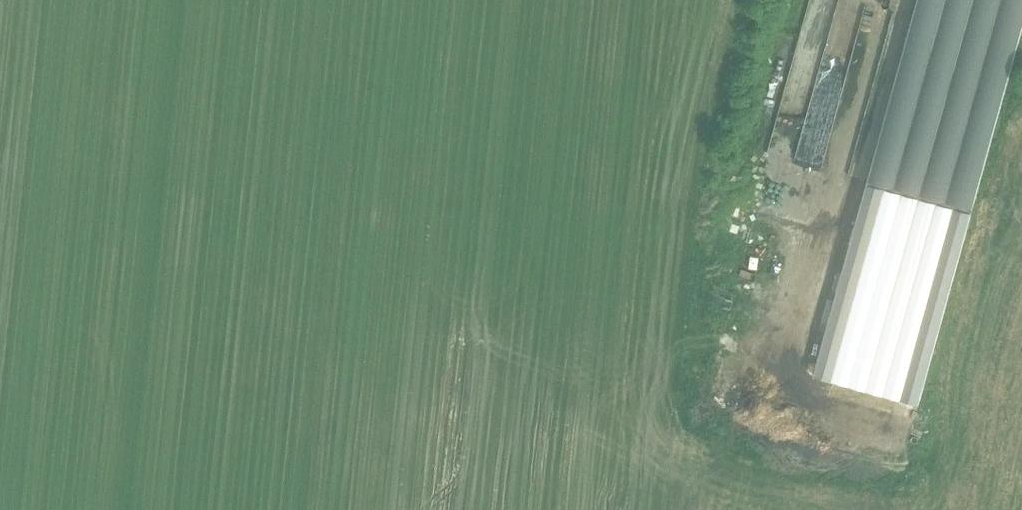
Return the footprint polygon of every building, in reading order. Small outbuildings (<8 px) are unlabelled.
[(868,184),(971,213),(972,209),(1021,30),(1021,0),(919,0),(869,181),(868,184)] [(868,184),(815,377),(918,406),(971,213),(868,184)]
